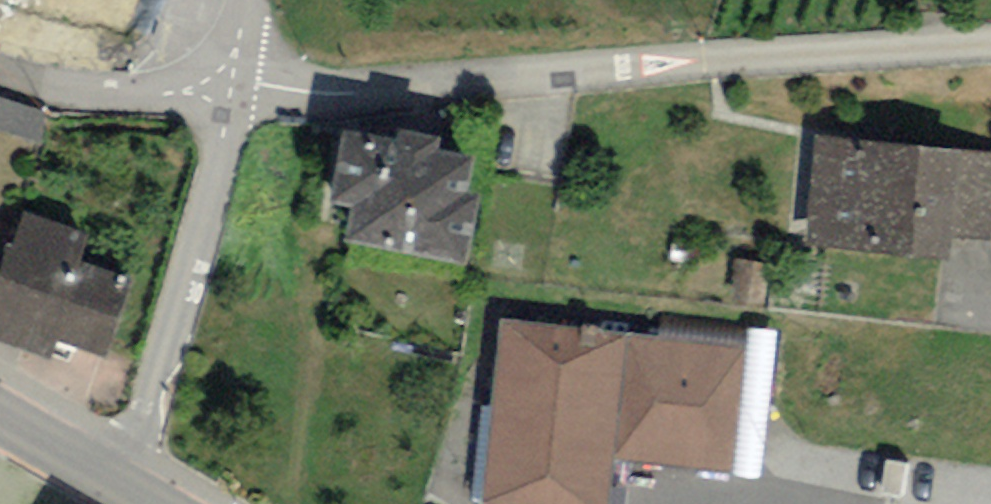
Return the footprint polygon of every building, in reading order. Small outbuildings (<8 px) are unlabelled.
[(0,99),(0,130),(38,141),(47,113),(0,99)] [(442,137),(398,129),(396,141),(344,131),(330,203),(351,207),(344,241),(467,265),(480,194),(466,191),(473,156),(440,150),(442,137)] [(959,150),(814,136),(803,246),(948,261),(950,236),(959,150)] [(959,150),(950,236),(990,240),(990,153),(959,150)] [(24,213),(15,242),(11,241),(0,275),(0,338),(52,355),(57,340),(106,356),(132,277),(80,260),(88,234),(24,213)] [(9,233),(0,227),(0,249),(9,233)] [(773,264),(733,258),(726,304),(766,310),(773,264)] [(502,319),(481,503),(491,503),(610,503),(615,457),(732,470),(748,325),(660,314),(657,336),(502,319)] [(779,328),(748,325),(732,470),(732,477),(763,480),(779,328)]
